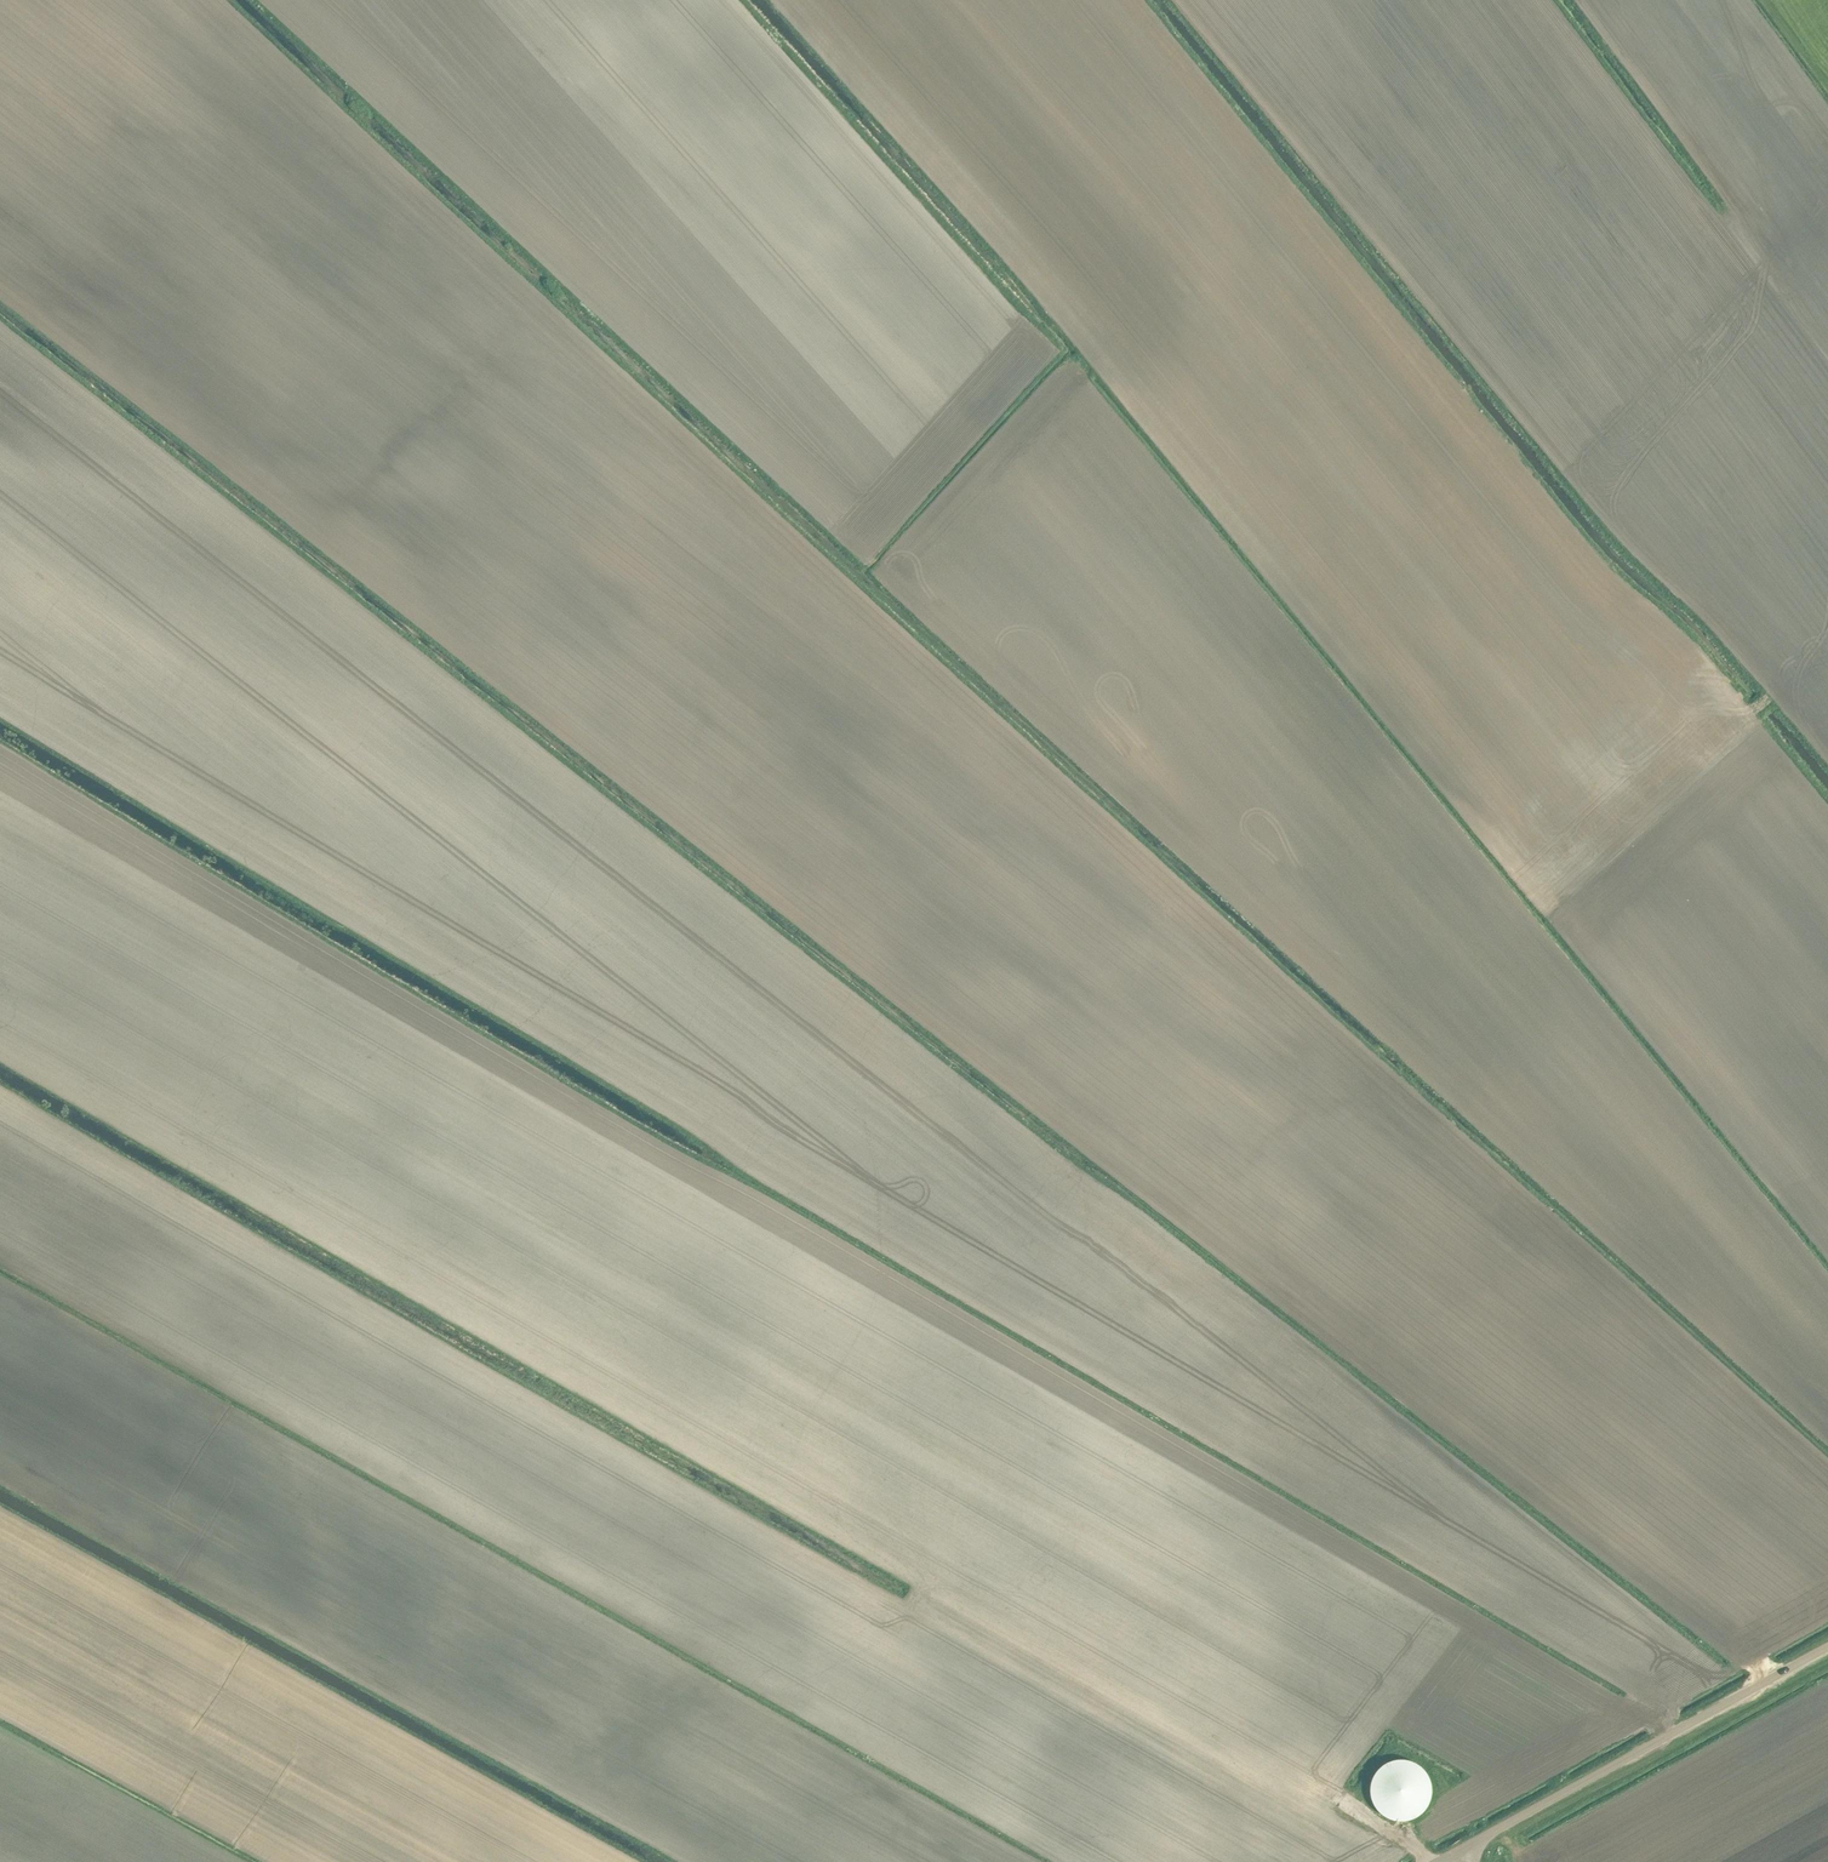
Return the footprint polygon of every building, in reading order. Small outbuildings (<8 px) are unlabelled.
[(1427,1791),(1427,1786),(1426,1783),(1423,1778),(1421,1775),(1418,1772),(1414,1769),(1408,1768),(1404,1767),(1401,1767),(1397,1768),(1393,1769),(1387,1773),(1384,1776),(1382,1780),(1380,1786),(1379,1791),(1380,1796),(1381,1800),(1382,1803),(1385,1807),(1388,1810),(1392,1812),(1397,1814),(1401,1815),(1406,1815),(1410,1814),(1415,1812),(1420,1808),(1423,1804),(1425,1800),(1427,1796),(1427,1791)]
